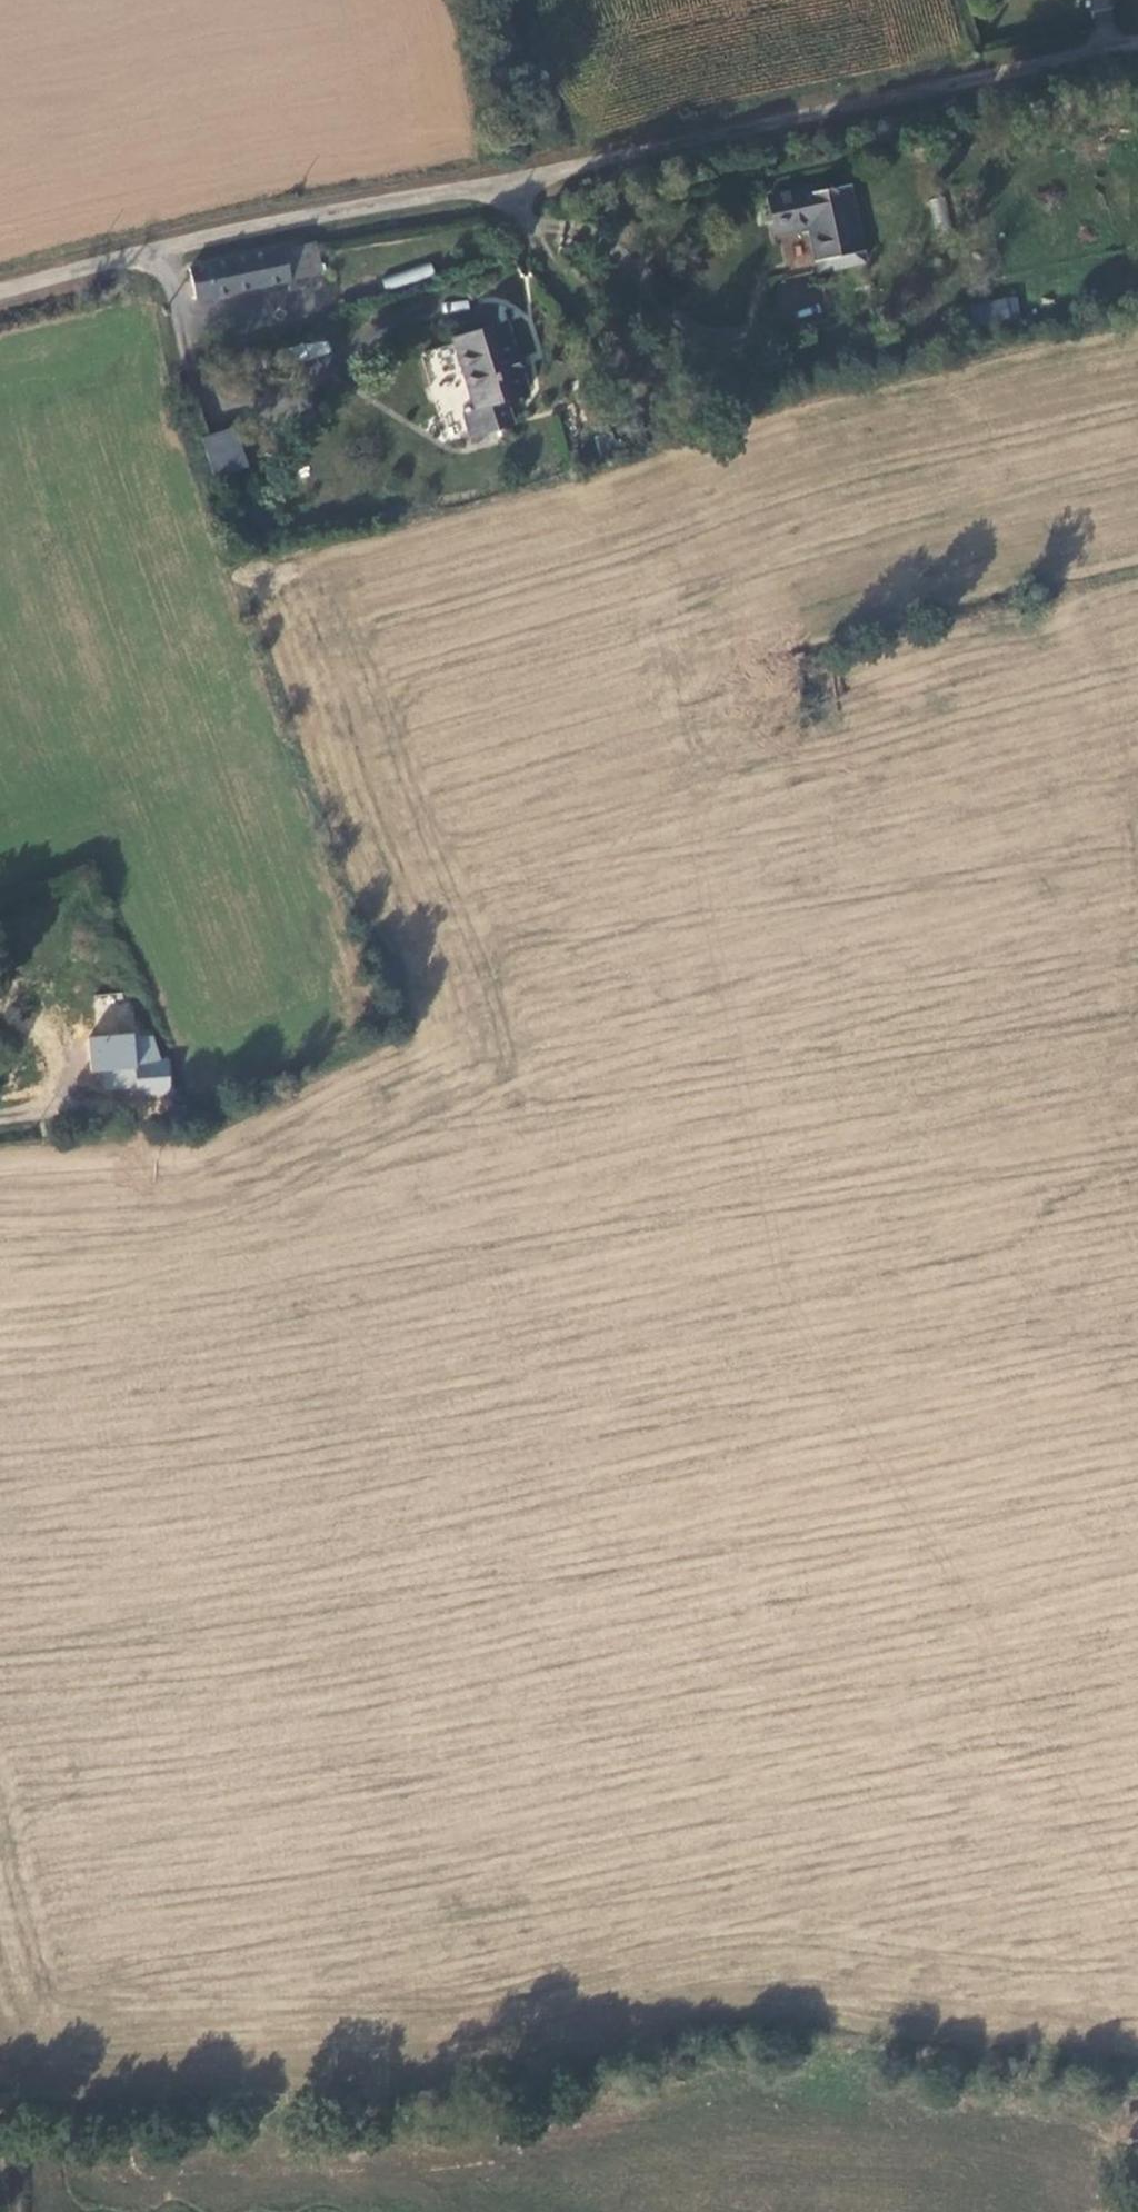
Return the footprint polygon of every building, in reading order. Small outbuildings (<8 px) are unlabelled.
[(805,222),(814,266),(862,256),(846,178),(815,184),(813,177),(767,186),(776,228),(805,222)] [(930,197),(932,230),(948,230),(946,196),(930,197)] [(288,282),(283,261),(281,251),(190,270),(196,298),(288,282)] [(1018,296),(975,304),(979,325),(1022,316),(1018,296)] [(509,323),(463,336),(483,406),(466,411),(473,436),(513,425),(506,401),(529,394),(509,323)] [(230,428),(198,440),(211,477),(244,465),(230,428)] [(95,997),(94,1028),(132,1028),(132,997),(95,997)] [(173,1094),(168,1067),(159,1065),(149,1035),(134,1038),(133,1036),(106,1041),(112,1074),(106,1075),(109,1093),(139,1088),(141,1097),(173,1094)]
